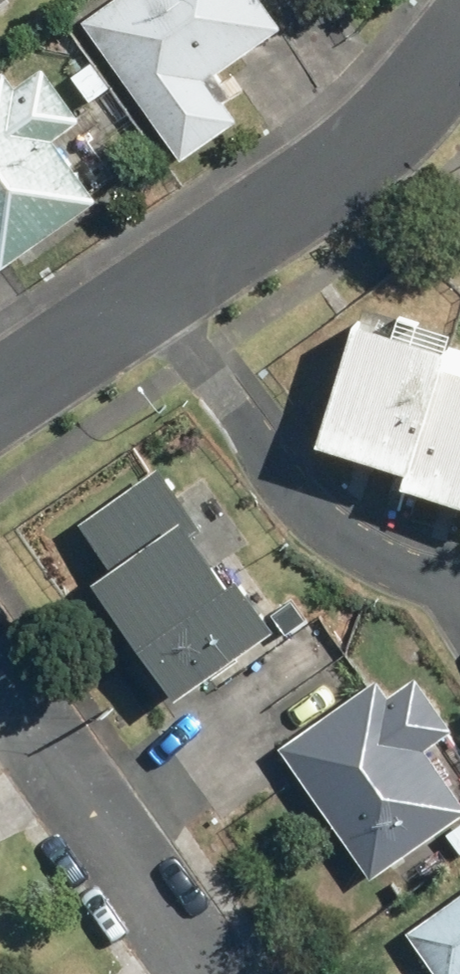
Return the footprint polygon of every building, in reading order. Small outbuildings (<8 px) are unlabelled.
[(13,4),(11,0),(0,0),(0,14),(13,4)] [(90,13),(191,155),(253,111),(227,75),(300,23),(283,0),(108,0),(90,13)] [(0,76),(0,255),(12,273),(124,194),(74,124),(92,111),(57,62),(26,84),(14,66),(0,76)] [(372,306),(333,428),(420,455),(411,481),(459,496),(459,334),(372,306)] [(160,461),(87,518),(120,561),(104,574),(189,685),(279,615),(160,461)] [(448,730),(459,721),(459,708),(430,666),(396,690),(383,671),(286,740),(379,871),(444,825),(459,847),(459,747),(448,730)] [(411,928),(445,973),(459,973),(459,892),(411,928)]
